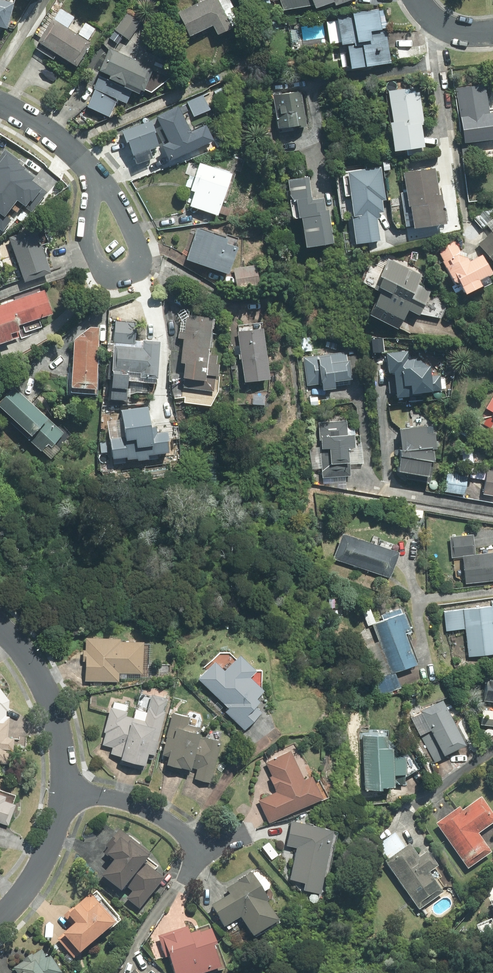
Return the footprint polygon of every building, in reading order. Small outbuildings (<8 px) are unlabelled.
[(226,21),(214,0),(176,21),(188,42),(226,21)] [(277,10),(301,7),(300,0),(276,0),(277,10)] [(0,3),(0,29),(4,30),(16,7),(0,3)] [(376,9),(332,14),(336,44),(342,44),(345,69),(388,63),(382,10),(377,10),(376,9)] [(142,26),(126,13),(112,30),(128,43),(142,26)] [(85,44),(50,21),(35,44),(70,67),(85,44)] [(323,24),(300,27),(302,41),(325,38),(323,24)] [(152,75),(107,54),(97,74),(137,96),(152,75)] [(453,88),(459,143),(492,139),(492,112),(485,113),(482,85),(453,88)] [(400,88),(385,90),(388,121),(385,122),(388,151),(421,147),(418,125),(422,124),(418,92),(414,92),(414,88),(400,90),(400,88)] [(90,89),(83,106),(107,117),(115,100),(90,89)] [(299,92),(273,95),(277,128),(303,125),(299,92)] [(202,95),(185,102),(191,117),(208,111),(202,95)] [(178,104),(152,114),(164,142),(157,145),(164,161),(208,141),(201,126),(189,131),(178,104)] [(130,155),(133,163),(148,158),(145,150),(154,147),(146,120),(116,130),(124,156),(130,155)] [(1,228),(8,220),(2,215),(15,199),(28,210),(45,191),(21,171),(18,174),(11,168),(17,162),(5,152),(0,158),(0,228),(1,228)] [(233,174),(198,163),(189,191),(191,192),(186,206),(215,215),(219,201),(223,203),(233,174)] [(358,244),(381,241),(377,214),(390,212),(384,166),(348,171),(358,244)] [(432,168),(400,172),(403,206),(406,206),(408,228),(441,224),(438,194),(435,195),(432,168)] [(295,217),(298,247),(331,243),(328,210),(323,210),(322,198),(309,199),(307,177),(283,179),(285,195),(288,200),(291,199),(293,217),(295,217)] [(484,210),(472,220),(479,229),(484,225),(490,232),(475,244),(492,266),(492,209),(484,210)] [(236,244),(195,228),(183,258),(224,274),(236,244)] [(47,272),(34,235),(7,245),(20,282),(47,272)] [(479,257),(478,254),(465,261),(454,241),(435,250),(441,261),(440,262),(442,266),(441,267),(448,281),(452,279),(459,293),(476,285),(473,279),(490,271),(482,255),(479,257)] [(419,275),(385,258),(369,289),(375,292),(363,314),(390,329),(419,275)] [(254,264),(231,269),(235,285),(258,280),(254,264)] [(49,314),(41,290),(0,304),(0,344),(18,338),(14,325),(49,314)] [(183,313),(173,387),(211,391),(215,353),(205,352),(210,317),(183,313)] [(138,375),(153,376),(155,344),(141,343),(141,346),(132,345),(133,321),(111,320),(106,400),(122,401),(124,371),(138,372),(138,375)] [(88,326),(70,339),(67,385),(92,387),(96,327),(88,326)] [(260,329),(235,332),(240,381),(265,378),(260,329)] [(425,366),(415,366),(419,363),(411,355),(407,359),(406,351),(382,353),(384,372),(388,372),(390,397),(418,395),(418,392),(439,391),(438,376),(426,376),(425,366)] [(344,352),(301,357),(305,386),(317,384),(318,390),(331,388),(330,381),(347,379),(344,352)] [(0,398),(0,411),(46,459),(67,438),(14,384),(0,398)] [(483,408),(491,413),(490,415),(492,417),(492,392),(483,408)] [(125,420),(115,420),(115,435),(125,435),(125,420)] [(345,421),(317,422),(319,478),(348,477),(347,448),(351,448),(350,435),(345,435),(345,421)] [(395,428),(396,449),(394,450),(394,456),(391,471),(403,473),(402,479),(427,483),(430,462),(431,456),(431,449),(433,449),(433,447),(434,447),(433,433),(425,433),(424,425),(395,428)] [(492,496),(492,469),(484,467),(480,494),(492,496)] [(466,476),(445,474),(443,492),(464,494),(466,476)] [(396,552),(338,533),(330,559),(387,577),(396,552)] [(492,581),(492,552),(473,554),(471,534),(447,537),(450,558),(460,557),(463,584),(492,581)] [(440,611),(442,630),(463,628),(466,656),(492,654),(492,606),(440,611)] [(381,619),(369,624),(376,642),(365,646),(384,693),(398,688),(392,672),(412,664),(400,633),(406,631),(399,612),(397,613),(396,609),(379,615),(381,619)] [(118,672),(141,673),(142,641),(82,638),(80,680),(117,682),(118,672)] [(242,729),(261,710),(252,701),(261,691),(246,677),(252,671),(235,654),(219,670),(209,660),(193,676),(226,708),(223,711),(242,729)] [(481,701),(492,702),(492,673),(485,672),(481,701)] [(153,760),(165,701),(147,697),(144,711),(133,708),(131,717),(125,715),(127,704),(107,700),(97,747),(109,749),(108,754),(116,756),(115,762),(141,767),(143,758),(153,760)] [(461,745),(439,700),(418,711),(440,755),(461,745)] [(480,710),(479,725),(492,726),(492,711),(480,710)] [(164,756),(162,764),(194,772),(192,779),(208,783),(217,744),(196,739),(201,718),(169,711),(159,754),(164,756)] [(360,736),(361,789),(375,789),(375,786),(387,786),(387,774),(401,774),(401,756),(387,757),(387,744),(383,744),(383,735),(360,736)] [(258,800),(268,821),(319,798),(309,776),(302,780),(288,749),(261,762),(274,792),(258,800)] [(13,797),(0,793),(0,824),(5,826),(13,797)] [(476,834),(492,822),(492,819),(478,797),(459,810),(456,807),(433,824),(465,870),(489,853),(476,834)] [(315,891),(328,828),(289,819),(284,844),(293,846),(287,878),(299,881),(298,887),(315,891)] [(107,860),(96,876),(116,891),(120,886),(128,892),(123,899),(137,910),(143,902),(144,902),(163,877),(144,862),(148,857),(112,830),(107,837),(111,840),(100,855),(107,860)] [(384,860),(382,862),(416,910),(441,893),(426,872),(435,866),(424,851),(416,857),(407,844),(402,848),(392,833),(374,846),(384,860)] [(276,919),(249,873),(223,888),(227,895),(209,906),(222,928),(238,918),(248,935),(276,919)] [(70,923),(53,939),(71,959),(116,917),(91,890),(63,915),(70,923)] [(485,902),(492,920),(492,899),(485,902)] [(185,925),(159,933),(172,972),(206,972),(217,970),(204,929),(188,934),(185,925)] [(38,946),(8,968),(12,972),(58,972),(38,946)]
